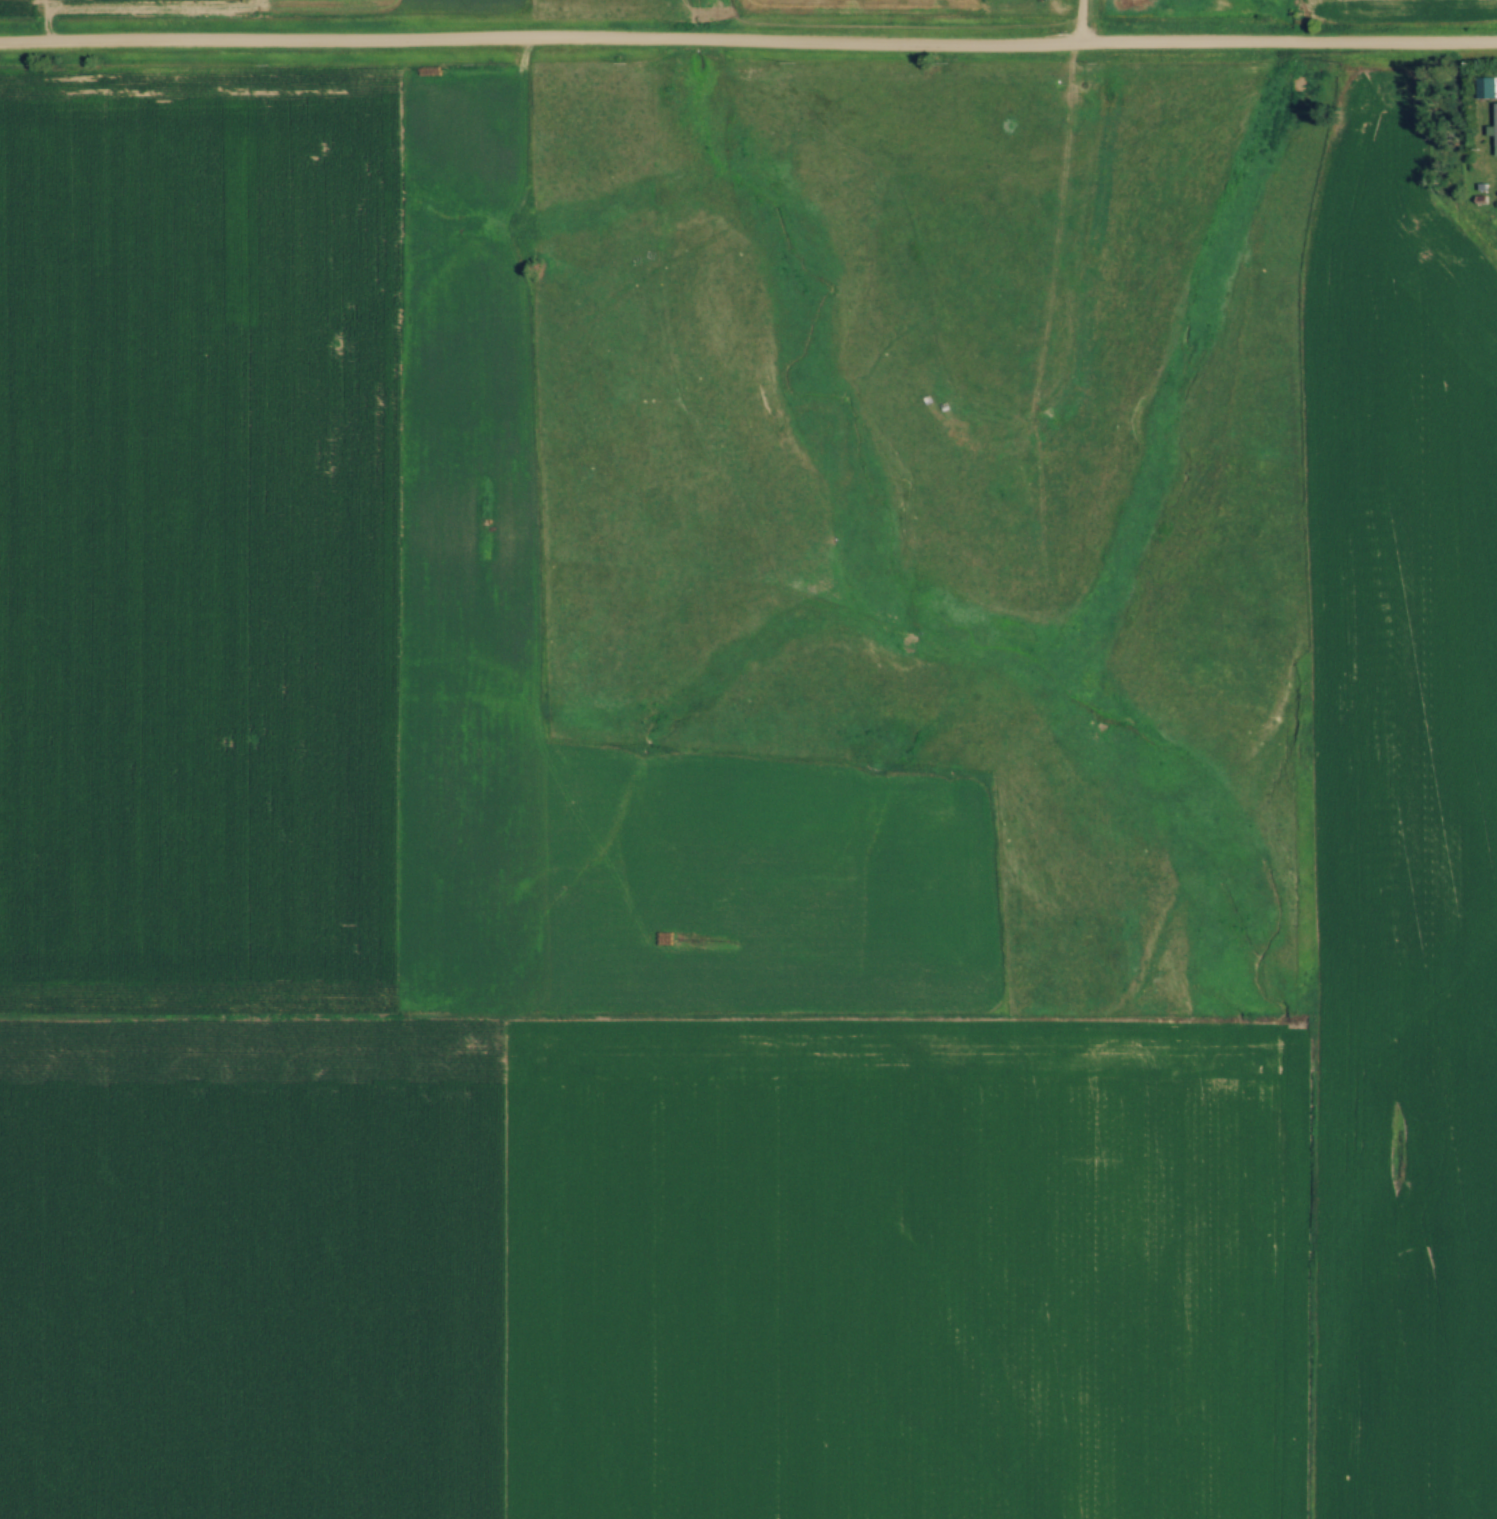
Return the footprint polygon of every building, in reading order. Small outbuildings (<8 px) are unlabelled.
[(1479,101),(1479,83),(1496,83),(1496,101),(1479,101)]
